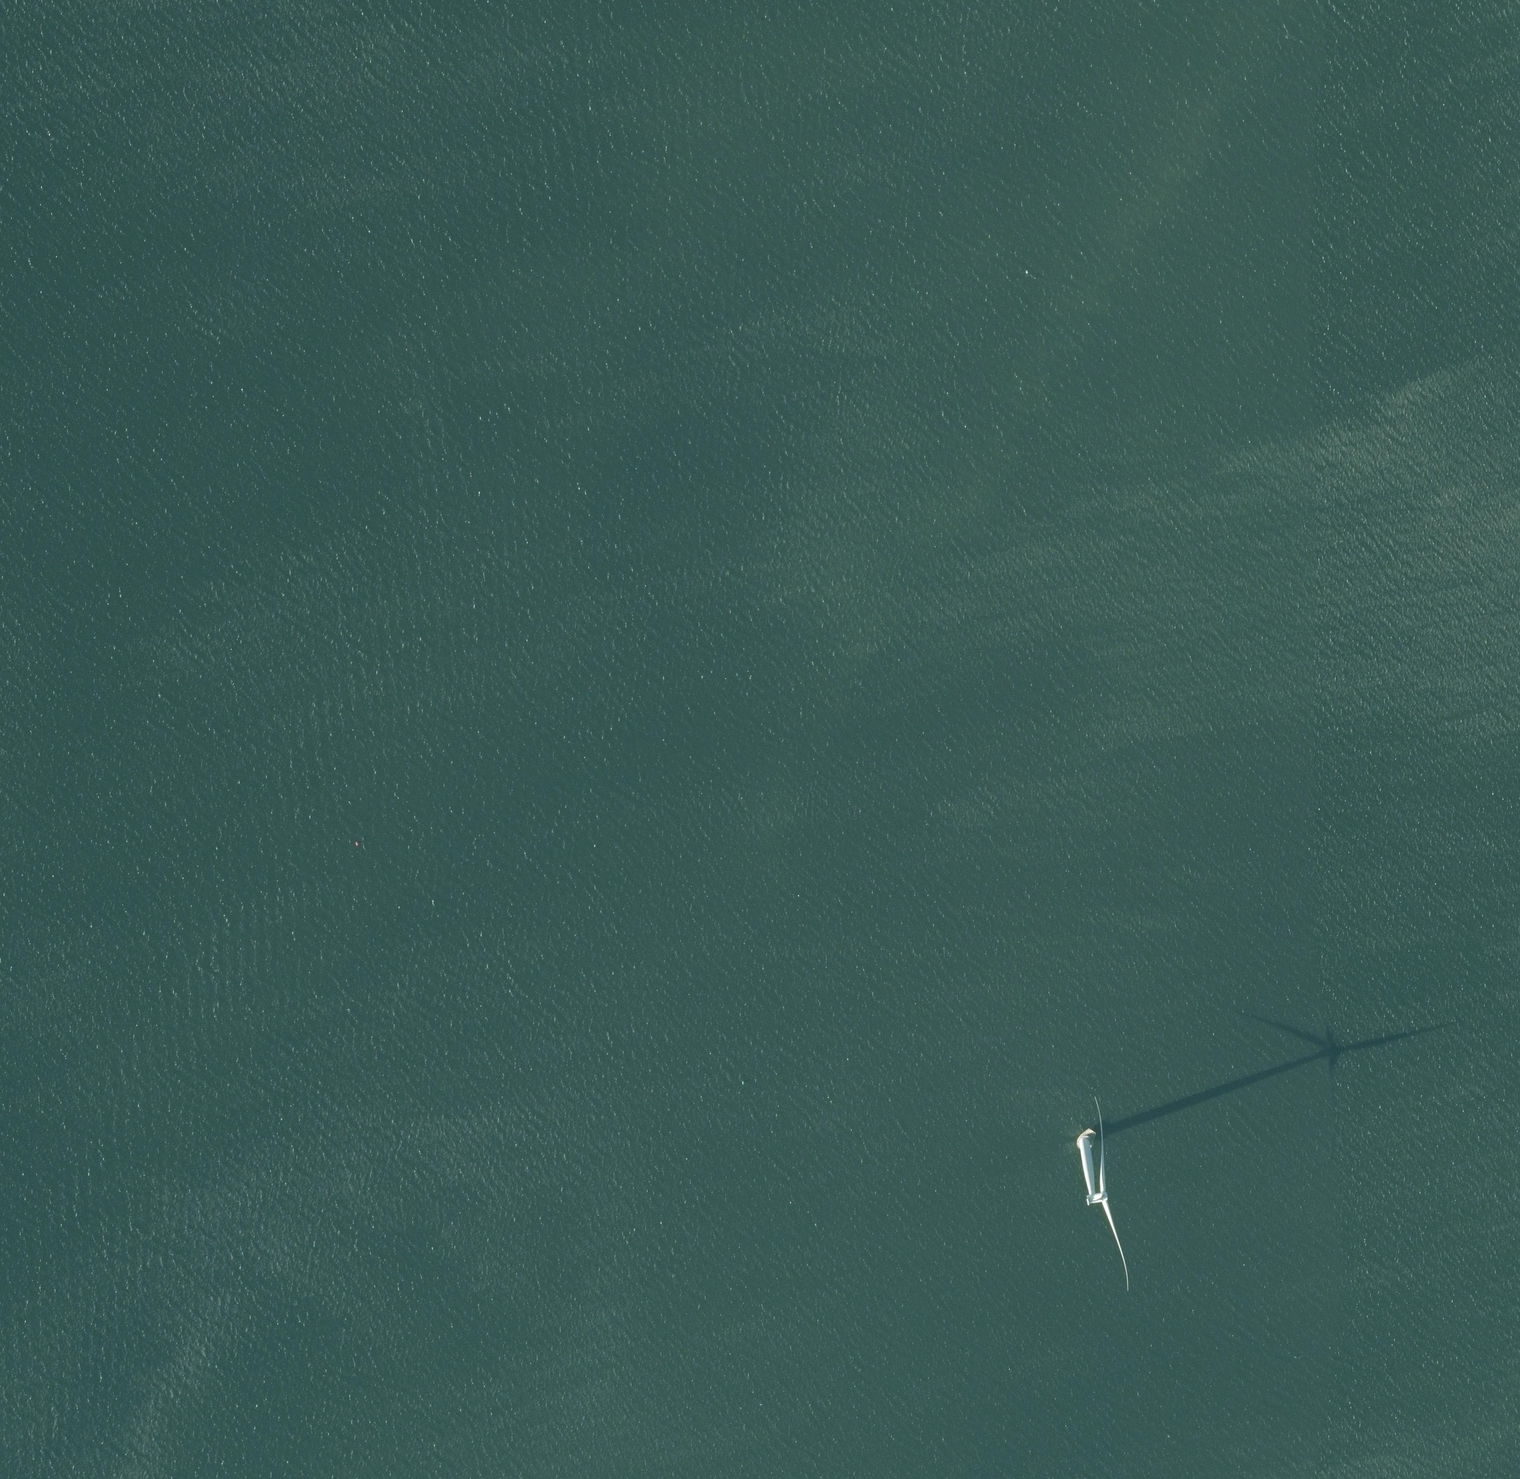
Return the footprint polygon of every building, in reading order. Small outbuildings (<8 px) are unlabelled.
[(1079,1136),(1078,1139),(1078,1141),(1080,1143),(1082,1144),(1084,1144),(1086,1142),(1088,1140),(1088,1138),(1087,1136),(1085,1134),(1083,1134),(1080,1135),(1079,1136)]
